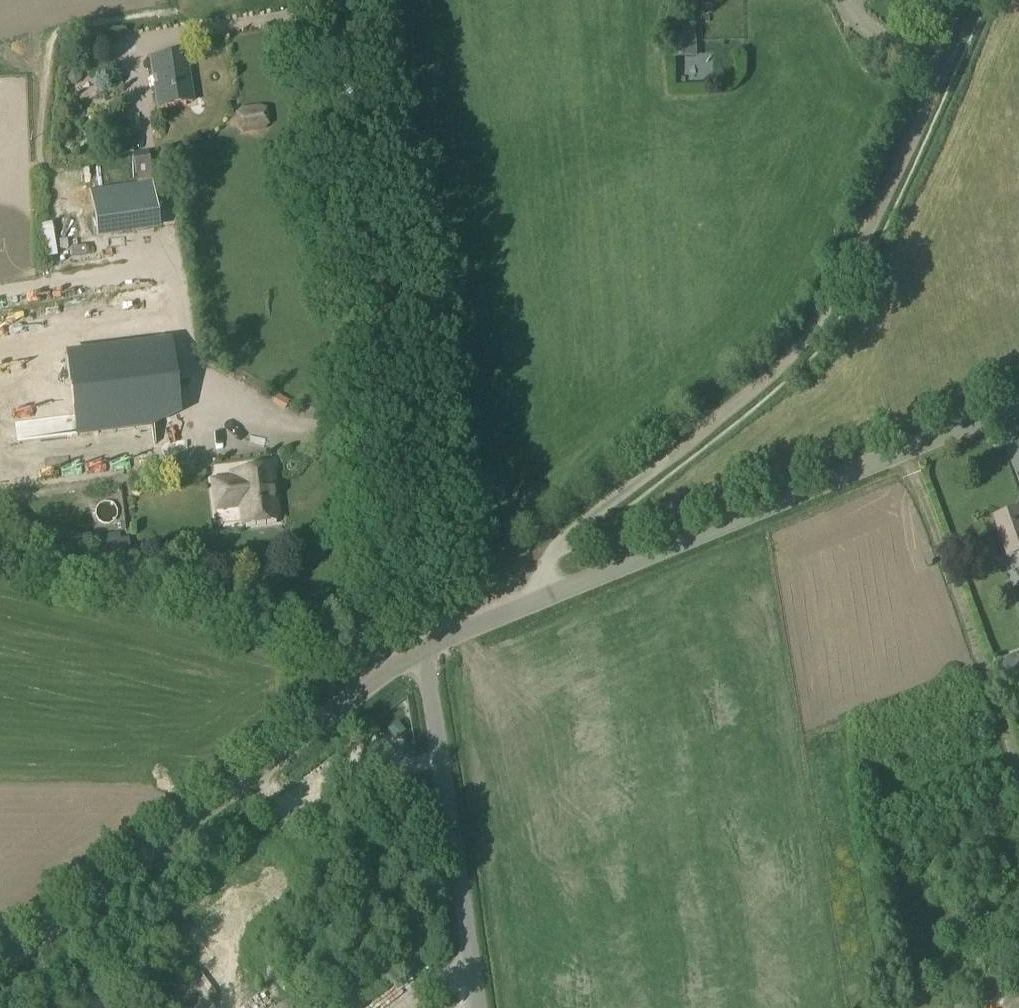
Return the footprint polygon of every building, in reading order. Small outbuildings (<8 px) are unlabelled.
[(694,31),(670,32),(671,57),(695,56),(694,31)] [(181,55),(151,59),(153,77),(156,76),(157,84),(154,84),(158,107),(192,102),(189,81),(185,81),(181,55)] [(240,109),(235,115),(237,130),(242,134),(264,131),(269,125),(266,110),(260,107),(240,109)] [(148,153),(142,154),(130,155),(135,183),(152,181),(148,153)] [(159,230),(152,182),(152,181),(135,183),(133,183),(133,185),(89,192),(93,217),(95,236),(96,240),(159,230)] [(52,224),(39,226),(44,259),(57,257),(52,224)] [(117,350),(67,356),(70,382),(74,416),(74,417),(76,433),(76,434),(77,435),(105,432),(152,426),(153,426),(152,418),(157,417),(172,415),(169,395),(167,371),(163,344),(117,350)] [(235,480),(213,482),(216,508),(241,505),(243,523),(277,519),(271,470),(234,474),(235,480)] [(995,521),(1008,559),(1018,555),(1018,513),(995,521)] [(120,536),(103,538),(105,561),(131,557),(129,542),(120,543),(120,536)] [(252,966),(184,951),(171,1007),(243,1007),(252,966)] [(286,999),(266,1004),(267,1007),(288,1007),(286,999)]
